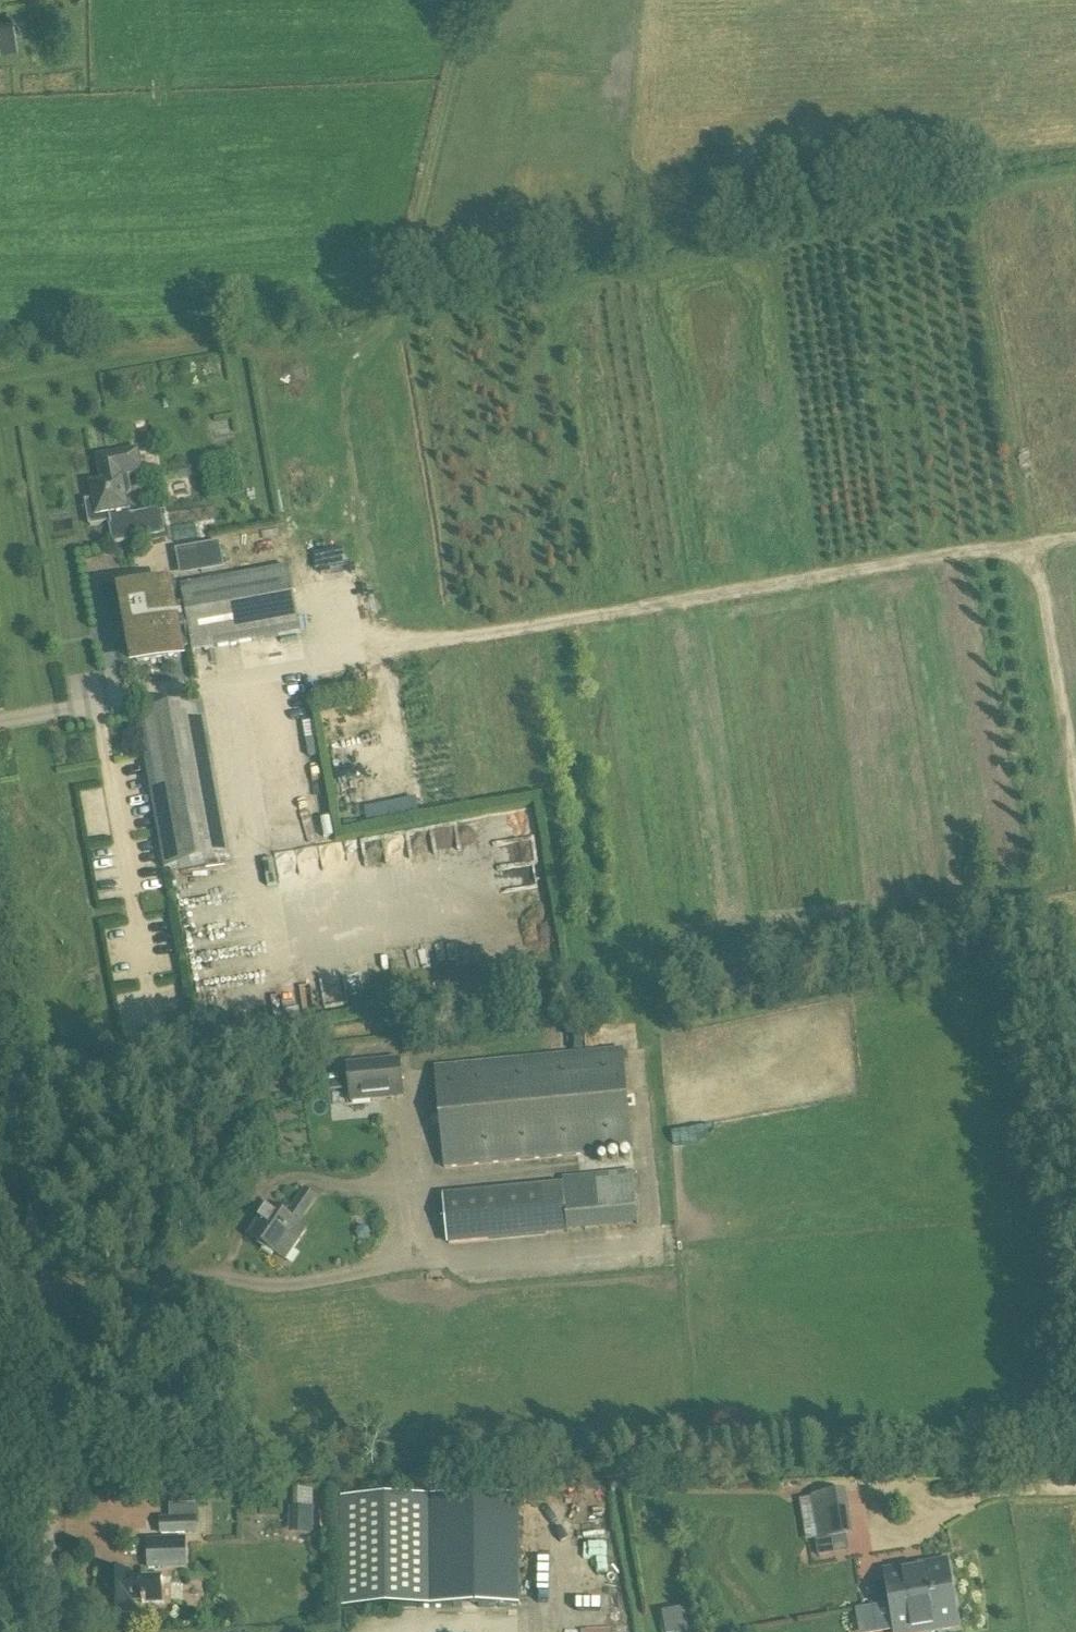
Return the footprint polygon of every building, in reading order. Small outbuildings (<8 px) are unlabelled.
[(0,24),(0,53),(0,54),(17,51),(13,22),(0,24)] [(85,500),(90,525),(109,521),(112,543),(165,533),(160,509),(130,514),(127,496),(116,489),(114,477),(143,472),(139,448),(95,456),(99,480),(89,482),(92,499),(85,500)] [(175,552),(179,577),(224,570),(220,545),(175,552)] [(126,595),(138,661),(179,653),(175,631),(188,629),(192,651),(300,632),(288,567),(180,587),(186,618),(173,621),(167,588),(126,595)] [(297,729),(308,728),(306,687),(295,688),(297,729)] [(135,706),(156,861),(220,853),(199,698),(135,706)] [(100,809),(79,811),(80,825),(101,823),(100,809)] [(184,959),(234,951),(232,935),(181,943),(184,959)] [(620,1046),(433,1056),(438,1160),(593,1151),(592,1135),(624,1134),(620,1046)] [(349,1066),(352,1100),(404,1096),(401,1061),(349,1066)] [(564,1184),(568,1230),(637,1223),(633,1178),(564,1184)] [(543,1186),(448,1195),(445,1196),(449,1241),(548,1232),(543,1186)] [(249,1236),(278,1255),(284,1244),(293,1250),(306,1230),(298,1224),(316,1197),(305,1189),(287,1216),(270,1205),(249,1236)] [(442,1214),(442,1199),(425,1198),(424,1213),(442,1214)] [(812,1497),(819,1540),(847,1536),(839,1493),(812,1497)] [(430,1497),(343,1497),(343,1606),(430,1606),(430,1497)] [(430,1497),(430,1606),(517,1606),(517,1497),(430,1497)] [(171,1518),(161,1519),(162,1533),(185,1533),(185,1518),(171,1518)] [(148,1540),(149,1567),(160,1567),(160,1563),(186,1563),(185,1539),(148,1540)] [(573,1569),(603,1567),(602,1558),(593,1559),(593,1547),(572,1548),(573,1569)] [(890,1604),(952,1594),(947,1561),(884,1571),(890,1604)] [(103,1574),(104,1616),(132,1615),(131,1599),(142,1599),(143,1602),(163,1602),(162,1576),(130,1577),(130,1573),(103,1574)] [(952,1594),(890,1604),(873,1607),(877,1626),(893,1624),(894,1631),(929,1631),(957,1627),(952,1594)] [(658,1606),(661,1629),(681,1626),(678,1603),(658,1606)] [(577,1607),(578,1631),(603,1631),(603,1619),(612,1618),(612,1605),(577,1607)]
